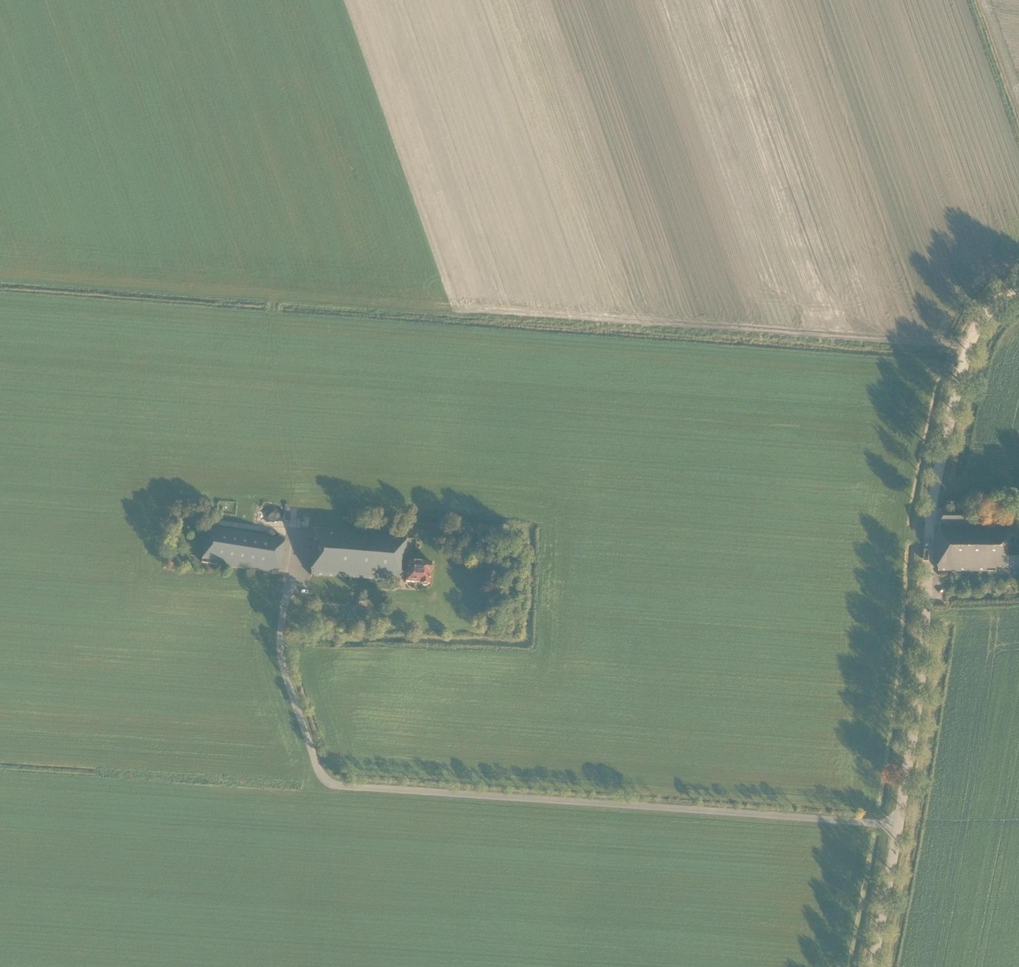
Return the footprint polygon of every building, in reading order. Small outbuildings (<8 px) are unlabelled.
[(1018,566),(1018,549),(1009,550),(1009,531),(1000,531),(1000,528),(944,528),(944,527),(972,527),(972,508),(940,508),(939,571),(996,571),(996,567),(1018,566)] [(285,539),(223,529),(224,526),(214,524),(213,528),(208,527),(202,563),(279,575),(285,539)] [(311,575),(350,578),(400,581),(401,575),(406,576),(406,582),(420,583),(421,583),(423,586),(426,586),(429,584),(430,584),(431,571),(432,565),(431,565),(431,563),(407,561),(407,563),(405,563),(407,537),(336,531),(315,529),(311,575)]
